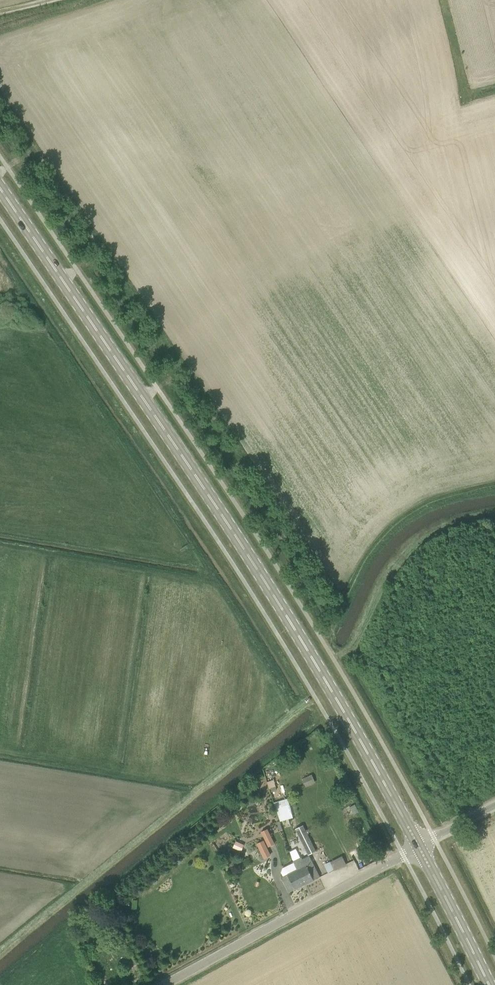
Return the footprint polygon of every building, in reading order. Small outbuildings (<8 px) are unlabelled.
[(306,786),(315,782),(311,774),(302,778),(306,786)] [(288,797),(274,801),(280,821),(293,817),(288,797)] [(303,825),(296,829),(308,854),(316,851),(303,825)] [(268,846),(274,843),(267,829),(261,832),(268,846)] [(242,849),(244,843),(236,841),(234,847),(242,849)] [(270,855),(263,841),(257,844),(264,858),(270,855)] [(295,855),(302,853),(300,845),(292,848),(295,855)] [(297,870),(304,885),(320,877),(309,856),(302,860),(300,857),(293,861),(297,870)] [(281,877),(289,892),(304,885),(297,870),(281,877)]
